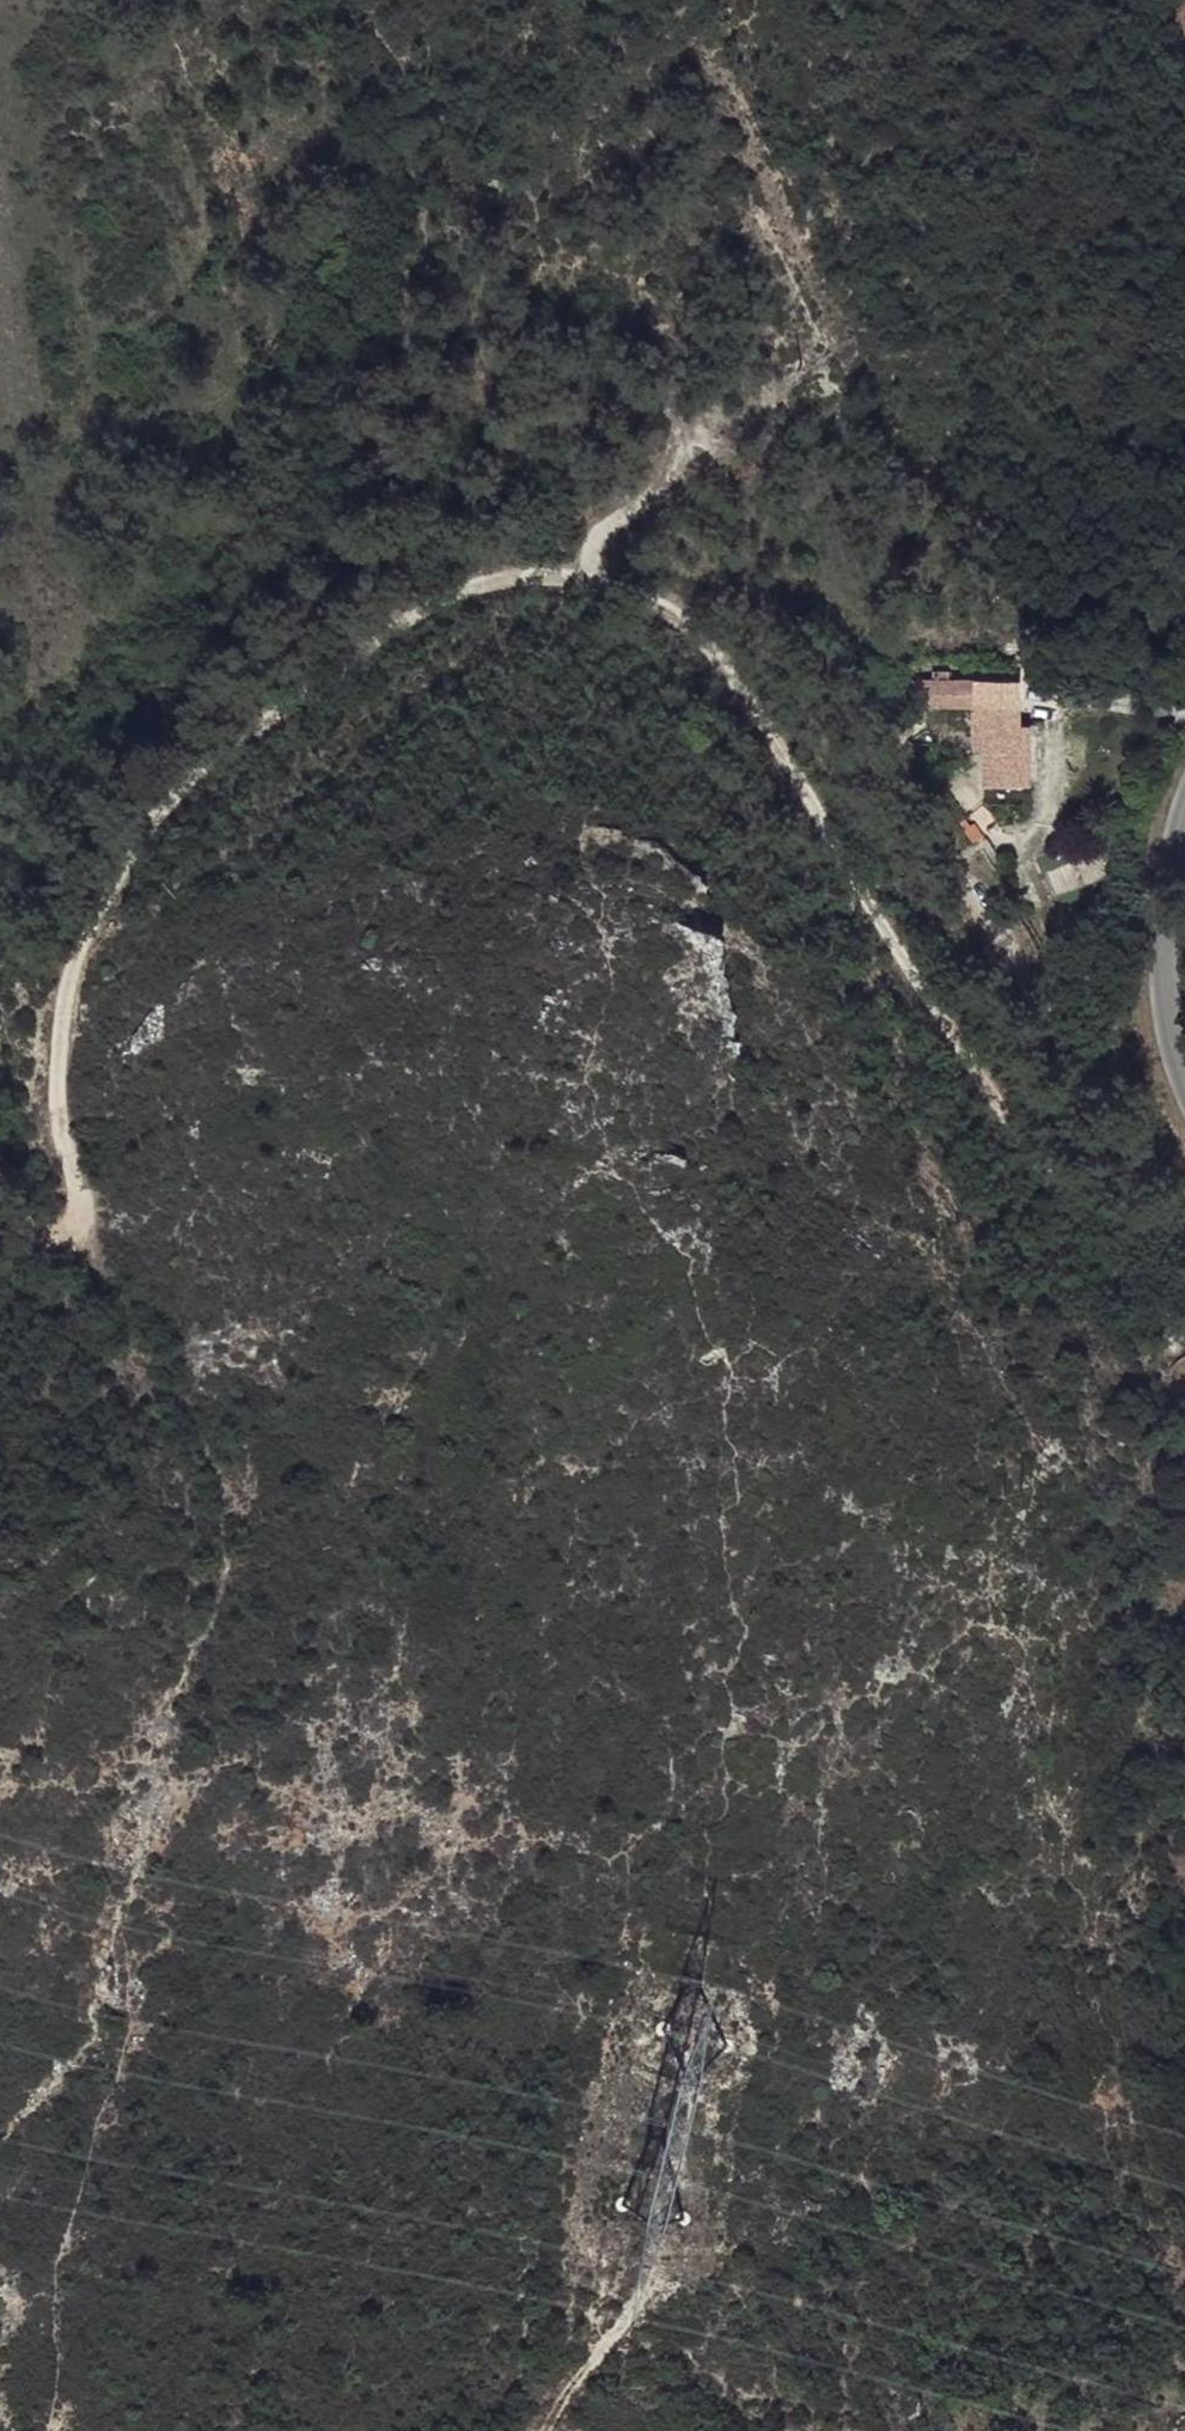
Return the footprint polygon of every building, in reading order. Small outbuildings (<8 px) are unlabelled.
[(1072,720),(972,706),(969,730),(1024,739),(1068,745),(1072,720)] [(1066,826),(1072,789),(1061,787),(1064,767),(1068,745),(1024,739),(1016,781),(1028,783),(1021,820),(1066,826)] [(1075,769),(1064,767),(1061,787),(1072,789),(1075,769)]
